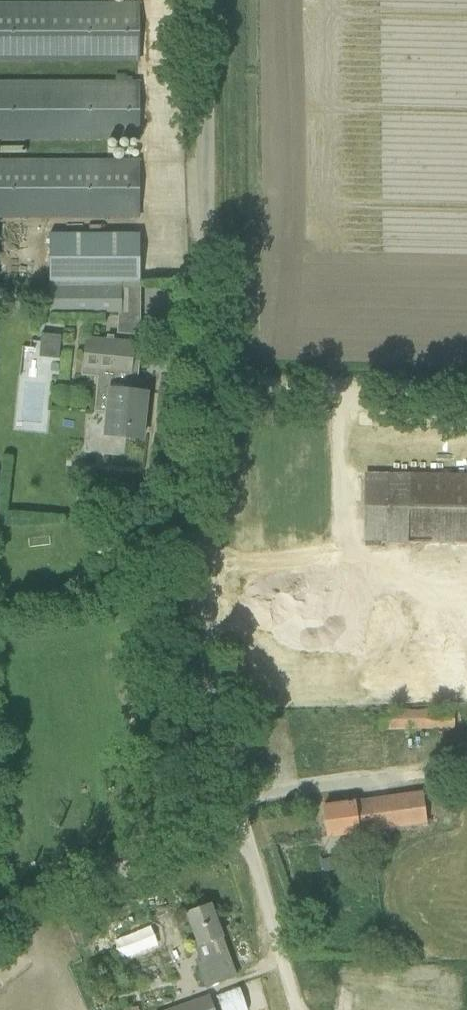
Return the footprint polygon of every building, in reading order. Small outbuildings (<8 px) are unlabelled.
[(118,3),(0,3),(0,62),(113,61),(137,61),(137,3),(118,3)] [(98,81),(0,81),(0,140),(137,140),(137,74),(114,74),(114,81),(98,81)] [(117,160),(0,160),(0,219),(117,219),(137,219),(137,160),(117,160)] [(85,234),(49,235),(49,282),(49,313),(120,312),(120,282),(138,282),(138,234),(118,234),(85,234)] [(60,336),(41,334),(39,357),(58,359),(60,336)] [(85,338),(82,369),(81,368),(80,375),(111,378),(110,389),(109,389),(104,435),(141,439),(145,406),(146,406),(147,392),(147,389),(146,387),(146,386),(144,384),(143,382),(141,380),(139,380),(137,379),(140,343),(113,341),(85,338)] [(365,540),(385,540),(384,533),(385,514),(385,474),(366,474),(365,540)] [(112,546),(101,543),(95,559),(106,562),(112,546)] [(337,544),(238,557),(240,575),(235,576),(240,614),(279,609),(277,594),(304,590),(306,606),(361,599),(355,550),(338,552),(337,544)] [(327,837),(347,834),(425,823),(420,792),(323,806),(327,837)] [(187,913),(198,944),(195,945),(203,967),(199,968),(206,986),(235,976),(219,930),(221,929),(219,923),(217,924),(210,905),(187,913)] [(190,1003),(169,1009),(213,1009),(208,996),(190,1003)]
